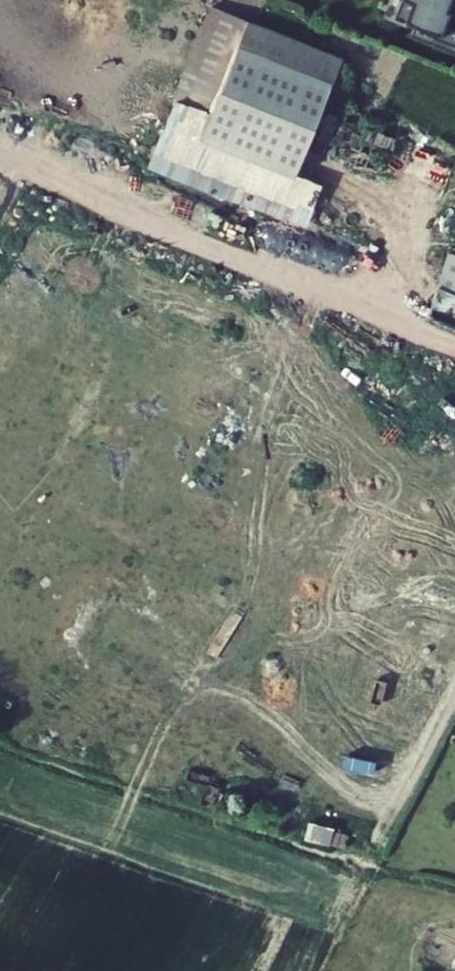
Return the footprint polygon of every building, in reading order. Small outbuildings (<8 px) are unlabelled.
[(454,9),(454,0),(403,0),(393,26),(411,33),(416,34),(414,39),(454,54),(454,36),(441,31),(446,18),(448,19),(450,14),(452,8),(454,9)] [(342,57),(211,5),(146,166),(306,230),(324,186),(295,174),(342,57)] [(414,39),(416,34),(411,33),(408,41),(454,59),(454,54),(414,39)] [(450,266),(439,300),(454,304),(454,267),(450,266)] [(343,848),(346,831),(308,823),(304,839),(343,848)]
